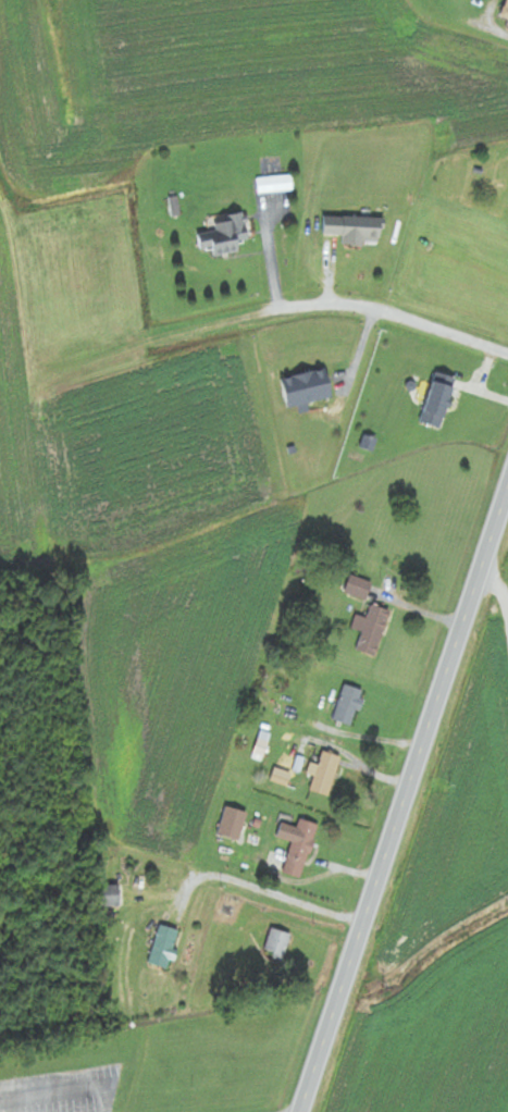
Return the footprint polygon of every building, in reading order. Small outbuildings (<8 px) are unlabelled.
[(212,257),(238,253),(237,242),(247,241),(244,214),(225,216),(226,222),(214,224),(215,232),(197,234),(199,252),(211,250),(212,257)] [(342,245),(380,247),(381,219),(323,216),(322,236),(342,237),(342,245)] [(302,405),(331,399),(325,369),(280,380),(287,409),(302,405)] [(455,378),(434,372),(420,424),(441,429),(455,378)] [(371,583),(350,576),(344,594),(365,601),(371,583)] [(355,616),(351,629),(362,633),(356,651),(374,658),(390,612),(371,605),(366,619),(355,616)] [(332,722),(353,727),(362,691),(342,685),(332,722)] [(309,791),(327,797),(340,757),(322,751),(309,791)] [(238,842),(247,814),(226,807),(217,835),(238,842)] [(275,839),(291,843),(282,875),(302,881),(317,825),(298,820),(296,828),(280,824),(275,839)] [(96,908),(118,908),(118,886),(96,886),(96,908)] [(169,972),(180,932),(158,926),(148,966),(169,972)] [(283,960),(291,936),(271,930),(263,953),(283,960)]
